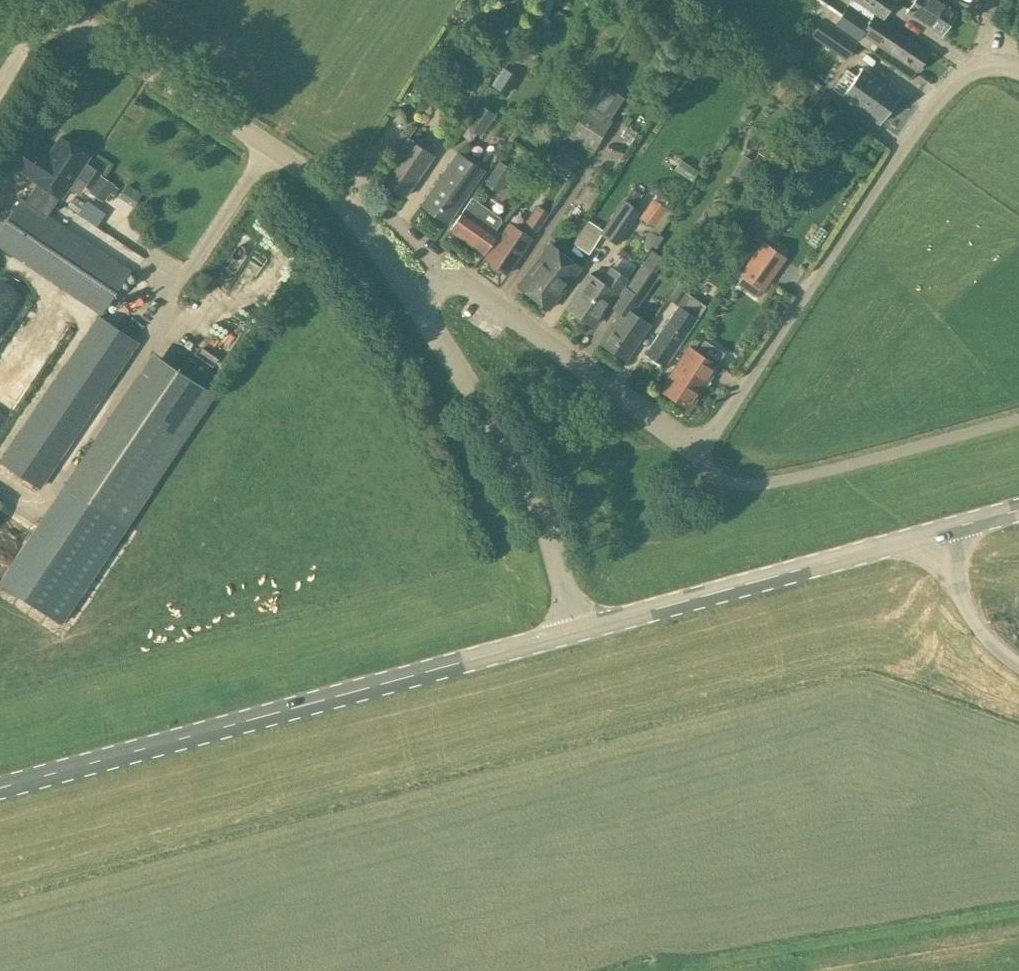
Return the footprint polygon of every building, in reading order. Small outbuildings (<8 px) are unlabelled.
[(809,9),(817,14),(824,4),(819,0),(813,0),(808,8),(809,9)] [(884,19),(897,0),(896,0),(855,0),(884,19)] [(908,11),(943,34),(958,11),(940,0),(915,0),(908,11)] [(843,14),(835,25),(836,25),(858,40),(860,41),(862,37),(864,35),(873,19),(849,4),(843,14)] [(873,19),(864,35),(878,44),(919,70),(931,52),(890,26),(875,16),(873,19)] [(530,52),(550,25),(540,18),(520,45),(530,52)] [(822,18),(810,35),(847,60),(858,43),(822,18)] [(790,41),(780,55),(795,66),(805,51),(790,41)] [(507,96),(517,82),(510,78),(515,71),(507,66),(492,87),(507,96)] [(849,88),(843,97),(880,123),(900,94),(863,68),(849,88)] [(482,136),(496,114),(479,102),(464,124),(482,136)] [(592,153),(613,120),(588,104),(567,136),(592,153)] [(101,315),(132,270),(48,214),(59,197),(63,200),(92,155),(60,134),(49,152),(29,139),(12,164),(38,182),(27,200),(22,197),(0,231),(0,246),(101,315)] [(407,195),(435,155),(409,137),(381,178),(407,195)] [(575,169),(585,153),(565,140),(555,156),(548,166),(564,176),(570,166),(575,169)] [(753,160),(745,155),(733,172),(747,182),(765,156),(759,151),(753,160)] [(448,223),(485,170),(459,152),(422,205),(448,223)] [(501,193),(515,170),(499,161),(485,183),(501,193)] [(91,189),(106,200),(118,183),(103,173),(91,189)] [(553,178),(536,203),(548,211),(565,186),(553,178)] [(137,202),(141,191),(126,185),(122,195),(137,202)] [(618,245),(641,210),(638,207),(642,194),(632,187),(602,234),(618,245)] [(484,253),(498,232),(496,231),(502,221),(501,215),(491,209),(474,197),(451,231),(484,253)] [(639,218),(652,227),(666,207),(653,197),(639,218)] [(527,223),(537,230),(549,213),(538,205),(527,223)] [(508,274),(532,238),(511,224),(487,259),(491,262),(490,266),(499,273),(503,271),(508,274)] [(650,230),(644,245),(656,250),(662,236),(650,230)] [(110,236),(103,250),(136,267),(143,254),(110,236)] [(782,255),(760,241),(739,273),(761,287),(782,255)] [(549,308),(581,266),(552,244),(520,286),(549,308)] [(644,299),(660,275),(656,272),(665,258),(652,249),(626,287),(644,299)] [(665,365),(705,306),(687,293),(701,273),(692,268),(671,300),(680,306),(648,353),(665,365)] [(619,293),(628,279),(611,269),(602,283),(590,274),(569,308),(595,325),(617,291),(619,293)] [(627,359),(651,324),(626,307),(602,342),(627,359)] [(101,315),(94,321),(0,460),(0,462),(41,488),(139,343),(101,315)] [(690,407),(717,366),(690,347),(662,388),(690,407)] [(128,528),(217,394),(153,351),(63,484),(128,528)]
